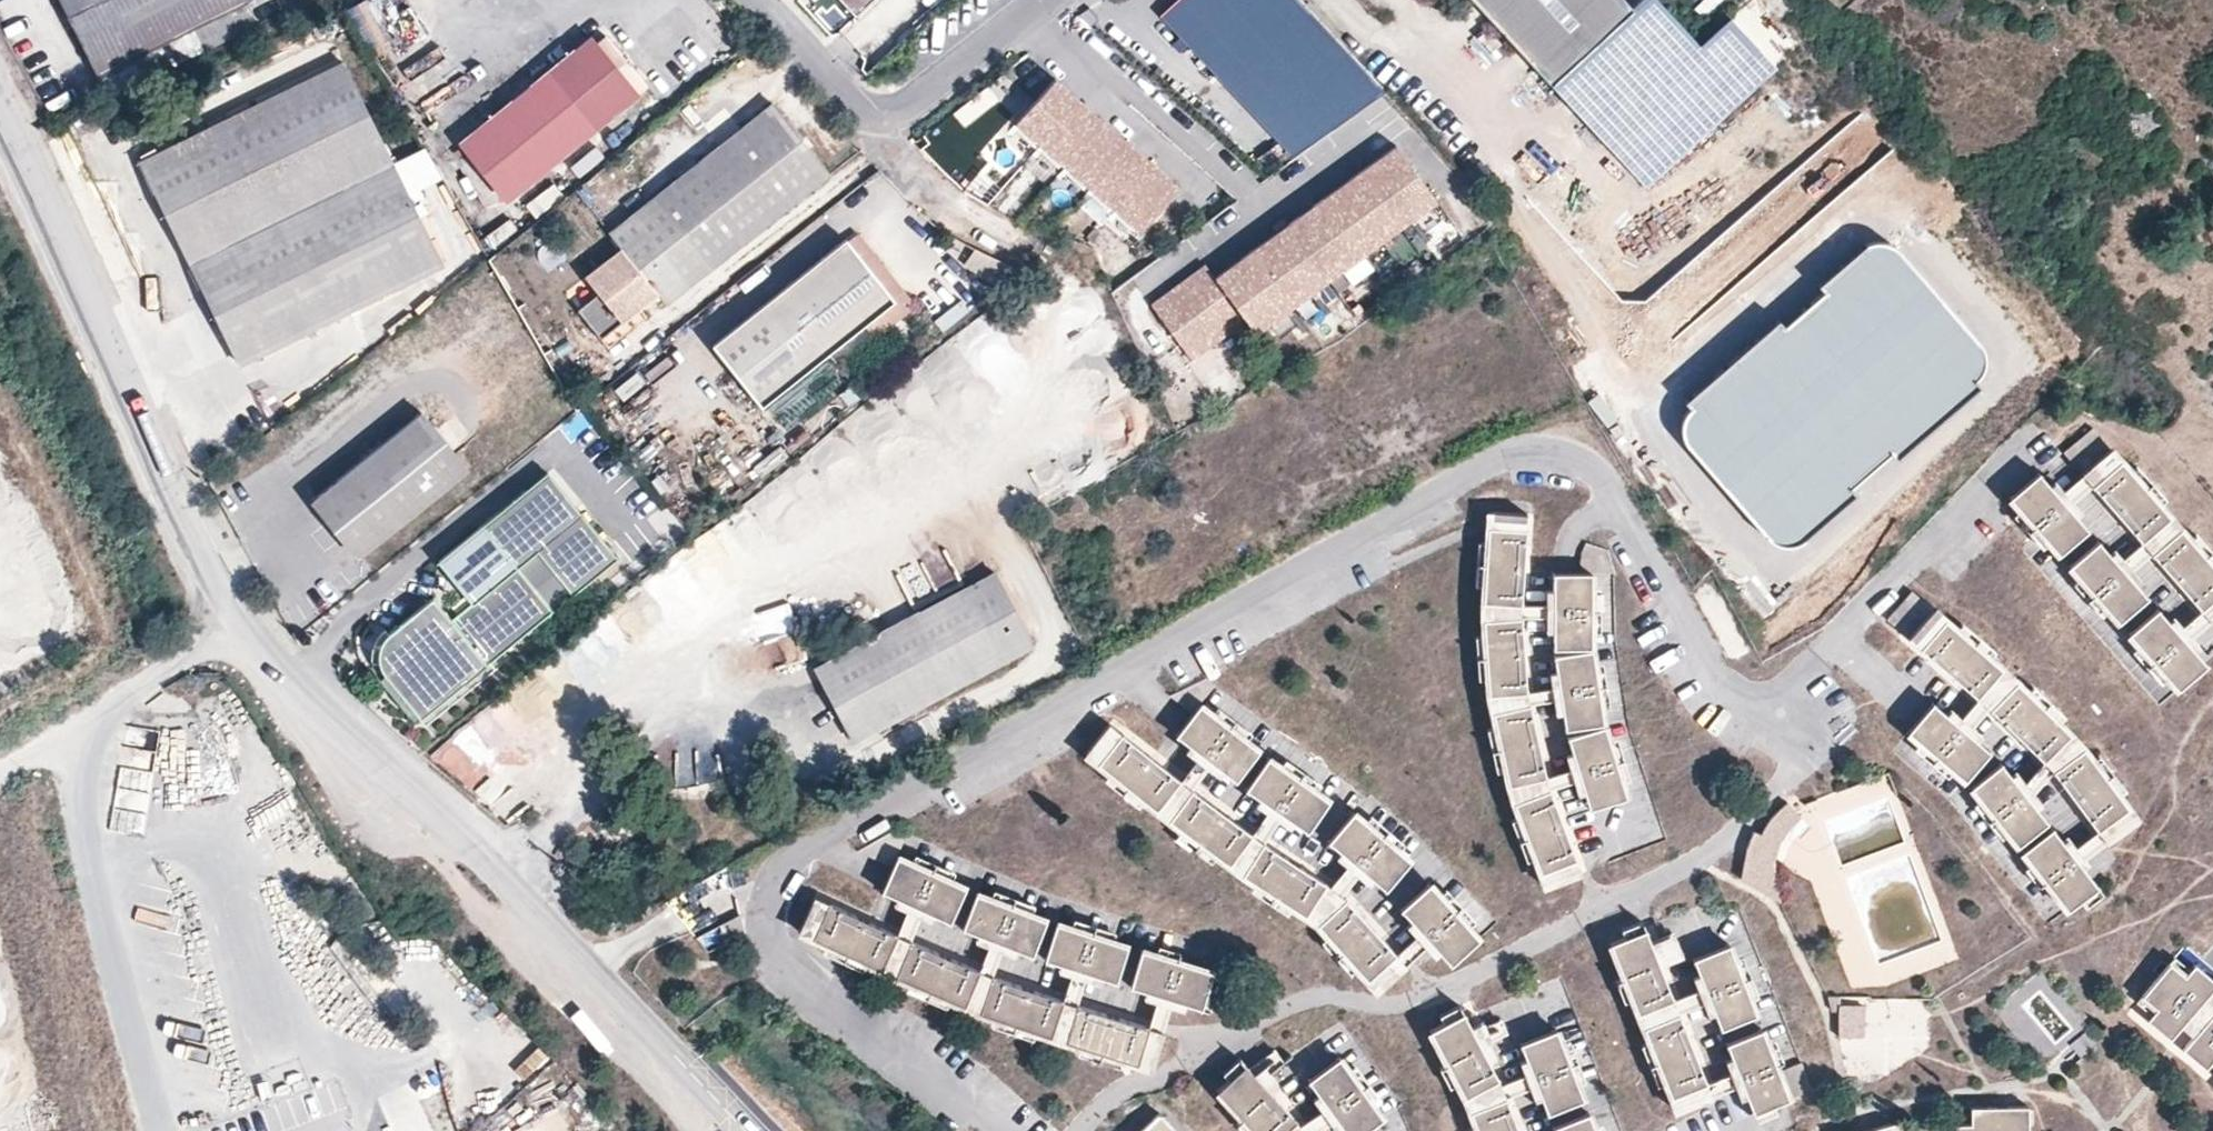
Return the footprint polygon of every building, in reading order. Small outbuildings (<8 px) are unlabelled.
[(98,78),(190,32),(195,42),(104,85),(109,98),(253,28),(244,6),(257,0),(60,0),(98,78)] [(367,35),(366,0),(351,0),(351,35),(367,35)] [(859,14),(875,0),(846,0),(859,14)] [(1297,0),(1181,0),(1164,16),(1182,37),(1174,46),(1180,53),(1189,46),(1294,162),(1387,96),(1297,0)] [(1555,84),(1645,0),(1475,0),(1555,84)] [(1658,0),(1645,0),(1555,84),(1654,187),(1773,73),(1724,23),(1699,49),(1658,0)] [(602,20),(464,136),(513,195),(650,78),(602,20)] [(344,61),(141,162),(239,370),(445,267),(344,61)] [(1057,82),(1017,128),(1137,230),(1177,184),(1057,82)] [(624,252),(590,279),(601,294),(580,312),(604,341),(660,295),(667,304),(820,178),(765,111),(613,238),(624,252)] [(1020,160),(1033,181),(1053,169),(1040,148),(1020,160)] [(1199,264),(1146,302),(1186,359),(1239,321),(1252,339),(1435,208),(1394,151),(1212,281),(1199,264)] [(845,245),(716,350),(764,409),(894,304),(845,245)] [(1785,332),(1781,326),(1688,404),(1693,412),(1686,422),(1684,430),(1686,440),(1690,450),(1775,546),(1785,549),(1794,548),(1805,545),(1858,498),(1850,491),(1894,453),(1899,461),(1981,389),(1978,382),(1983,375),(1986,365),(1985,353),(1977,341),(1899,252),(1888,247),(1880,247),(1870,250),(1823,289),(1828,295),(1785,332)] [(942,333),(970,311),(958,296),(930,318),(942,333)] [(424,410),(312,500),(362,559),(472,471),(424,410)] [(2123,457),(2094,482),(2144,539),(2173,514),(2123,457)] [(444,591),(401,628),(417,647),(394,666),(433,711),(628,548),(557,462),(448,553),(482,595),(461,613),(444,591)] [(2041,471),(2012,496),(2062,553),(2091,528),(2041,471)] [(1530,514),(1491,512),(1487,604),(1525,605),(1530,514)] [(2154,550),(2203,607),(2212,599),(2212,560),(2182,525),(2154,550)] [(2101,539),(2072,564),(2122,621),(2151,595),(2101,539)] [(995,567),(817,668),(857,743),(1034,645),(995,567)] [(1594,574),(1555,574),(1556,648),(1594,648),(1594,574)] [(2161,606),(2132,632),(2182,688),(2210,662),(2161,606)] [(1948,618),(1923,647),(1980,696),(2005,666),(1948,618)] [(1509,620),(1487,621),(1492,696),(1530,694),(1525,619),(1509,620)] [(401,628),(391,636),(389,641),(387,646),(387,654),(391,662),(394,666),(417,647),(401,628)] [(1595,650),(1557,655),(1569,730),(1607,724),(1595,650)] [(2020,679),(1993,706),(2047,760),(2074,732),(2020,679)] [(1936,701),(1911,731),(1969,779),(1994,751),(1936,701)] [(1533,704),(1496,713),(1512,786),(1550,778),(1533,704)] [(1201,708),(1180,740),(1242,783),(1263,751),(1201,708)] [(483,761),(499,726),(471,713),(455,748),(483,761)] [(157,747),(160,728),(127,724),(125,743),(157,747)] [(1113,726),(1090,756),(1162,813),(1186,783),(1113,726)] [(1607,726),(1571,737),(1594,809),(1630,798),(1607,726)] [(2086,745),(2056,768),(2102,829),(2133,805),(2086,745)] [(114,828),(145,830),(146,794),(151,794),(153,748),(117,746),(114,828)] [(1272,760),(1250,791),(1312,834),(1334,803),(1272,760)] [(2004,762),(1975,786),(2022,845),(2052,821),(2004,762)] [(1553,790),(1518,803),(1550,888),(1585,874),(1553,790)] [(1197,792),(1174,823),(1235,868),(1258,837),(1197,792)] [(1750,849),(1745,879),(1784,900),(1775,880),(1774,857),(1765,854),(1768,848),(1771,841),(1775,834),(1779,827),(1786,819),(1791,814),(1798,809),(1791,802),(1786,806),(1781,810),(1775,817),(1770,825),(1765,834),(1758,831),(1750,849)] [(1358,814),(1333,843),(1391,892),(1415,862),(1358,814)] [(2057,826),(2027,850),(2073,910),(2104,886),(2057,826)] [(1269,845),(1248,877),(1310,917),(1331,885),(1269,845)] [(2084,860),(2099,879),(2118,864),(2102,845),(2084,860)] [(902,860),(886,895),(955,927),(971,891),(902,860)] [(1434,885),(1406,910),(1456,966),(1484,940),(1434,885)] [(981,896),(967,932),(1038,959),(1051,923),(981,896)] [(1351,900),(1322,926),(1383,993),(1411,967),(1351,900)] [(819,901),(803,936),(886,974),(902,939),(819,901)] [(1061,926),(1050,962),(1121,985),(1133,949),(1061,926)] [(1650,930),(1615,943),(1642,1014),(1677,1000),(1650,930)] [(1734,944),(1698,959),(1726,1029),(1762,1015),(1734,944)] [(915,945),(900,980),(970,1010),(985,975),(915,945)] [(1147,952),(1135,989),(1207,1011),(1218,975),(1147,952)] [(2144,1014),(2168,1033),(2212,978),(2212,975),(2191,957),(2181,968),(2166,956),(2138,989),(2154,1002),(2144,1014)] [(997,980),(985,1016),(1056,1040),(1068,1004),(997,980)] [(1834,995),(1837,1009),(1844,1009),(1844,1036),(1868,1036),(1868,1004),(1845,1004),(1845,995),(1834,995)] [(2180,1043),(2203,1062),(2212,1051),(2212,1002),(2180,1043)] [(1082,1008),(1071,1045),(1157,1071),(1169,1034),(1082,1008)] [(1435,1032),(1470,1101),(1504,1083),(1469,1014),(1435,1032)] [(1683,1014),(1647,1028),(1674,1098),(1710,1084),(1683,1014)] [(519,1029),(497,1048),(509,1060),(506,1063),(518,1076),(542,1055),(519,1029)] [(1731,1043),(1765,1130),(1778,1130),(1803,1121),(1767,1029),(1731,1043)] [(1561,1030),(1525,1044),(1553,1114),(1589,1100),(1561,1030)] [(1350,1130),(1374,1130),(1389,1120),(1345,1059),(1314,1082),(1350,1130)] [(1257,1130),(1292,1130),(1302,1122),(1251,1067),(1222,1093),(1257,1130)] [(1476,1112),(1484,1130),(1523,1130),(1511,1098),(1476,1112)] [(1558,1128),(1559,1130),(1601,1130),(1594,1113),(1558,1128)] [(1149,1130),(1179,1130),(1165,1117),(1149,1130)] [(1960,1122),(1960,1130),(2034,1130),(2034,1121),(1960,1122)]
